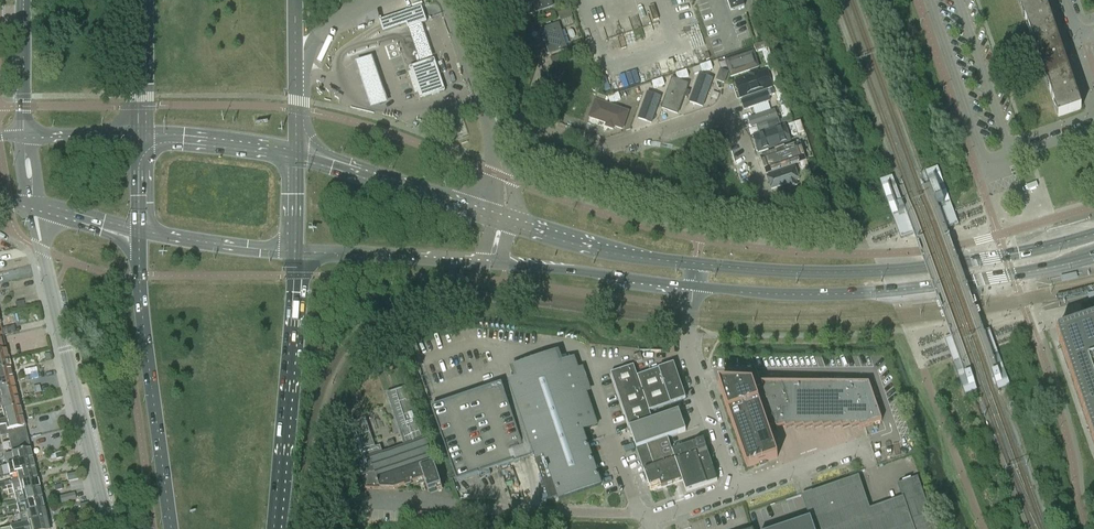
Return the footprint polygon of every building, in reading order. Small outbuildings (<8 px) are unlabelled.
[(524,2),(528,15),(551,7),(549,0),(530,0),(524,2)] [(731,11),(744,6),(742,0),(727,0),(731,11)] [(1044,0),(1018,0),(1021,9),(1044,1),(1044,0)] [(1056,37),(1049,17),(1044,1),(1021,9),(1033,45),(1056,37)] [(381,21),(379,21),(380,23),(381,26),(382,31),(383,32),(406,24),(407,29),(408,29),(421,24),(422,24),(426,22),(425,16),(423,11),(422,9),(422,8),(421,7),(419,8),(381,21)] [(574,22),(570,9),(557,13),(562,26),(574,22)] [(408,29),(407,29),(420,64),(434,59),(421,24),(408,29)] [(565,49),(557,25),(541,30),(546,43),(539,45),(542,56),(549,54),(565,49)] [(1069,73),(1063,57),(1056,37),(1033,45),(1046,81),(1069,73)] [(734,81),(774,67),(768,49),(766,43),(726,56),(734,81)] [(577,57),(587,54),(585,48),(584,48),(583,44),(572,48),(573,51),(562,55),(564,62),(577,58),(577,57)] [(372,59),(355,64),(371,112),(388,107),(372,59)] [(413,66),(409,68),(410,72),(418,94),(420,100),(445,91),(439,74),(435,63),(434,59),(420,64),(413,66)] [(707,104),(719,72),(720,68),(717,60),(700,66),(697,72),(683,112),(707,104)] [(683,112),(697,72),(700,66),(671,75),(654,122),(683,112)] [(781,86),(776,72),(774,67),(734,81),(741,100),(781,86)] [(1081,109),(1074,88),(1069,73),(1046,81),(1058,117),(1081,109)] [(654,122),(671,75),(652,82),(635,128),(654,122)] [(635,128),(652,82),(608,97),(601,95),(596,78),(577,130),(603,139),(635,128)] [(787,105),(781,86),(741,100),(747,118),(787,105)] [(793,124),(792,120),(787,105),(747,118),(753,137),(793,124)] [(800,143),(793,124),(753,137),(760,156),(800,143)] [(803,153),(800,143),(760,156),(766,175),(806,161),(803,153)] [(808,166),(806,161),(766,175),(772,194),(813,180),(808,166)] [(947,231),(946,229),(958,225),(952,208),(937,167),(925,172),(929,182),(935,180),(940,196),(935,198),(937,205),(904,209),(901,203),(896,205),(890,189),(896,187),(892,176),(880,181),(900,236),(901,238),(913,234),(914,236),(947,231)] [(22,300),(15,302),(16,309),(24,307),(22,300)] [(1056,334),(1058,342),(1093,446),(1093,320),(1056,334)] [(6,349),(3,350),(2,348),(5,347),(3,337),(0,337),(0,361),(8,359),(6,349)] [(582,431),(597,426),(574,359),(559,364),(556,353),(513,368),(517,378),(501,384),(523,448),(530,445),(534,455),(549,499),(557,496),(558,500),(601,485),(582,431)] [(640,354),(632,357),(634,363),(642,360),(640,354)] [(11,369),(8,359),(0,361),(0,371),(11,369)] [(673,364),(637,376),(633,366),(610,374),(629,428),(652,420),(649,411),(685,399),(673,364)] [(11,369),(0,371),(0,382),(13,378),(11,369)] [(13,378),(0,382),(0,392),(15,388),(13,378)] [(523,448),(501,384),(431,408),(432,409),(456,482),(534,455),(530,445),(523,448)] [(865,427),(881,421),(868,384),(762,384),(718,385),(747,468),(777,457),(768,429),(775,427),(776,429),(784,426),(785,429),(794,426),(795,429),(803,426),(804,429),(812,426),(813,429),(822,426),(823,429),(831,426),(832,429),(840,426),(841,429),(850,426),(851,429),(859,426),(860,429),(865,427)] [(39,385),(32,387),(34,394),(39,392),(41,392),(39,385)] [(15,388),(0,392),(0,402),(18,398),(15,388)] [(365,418),(344,426),(364,486),(365,489),(394,490),(424,480),(428,491),(436,488),(437,491),(442,490),(441,486),(433,464),(420,425),(418,425),(405,388),(386,394),(404,446),(383,454),(380,446),(375,448),(365,418)] [(18,398),(0,402),(0,407),(1,407),(2,412),(20,408),(18,398)] [(20,408),(2,412),(3,417),(0,418),(0,422),(22,417),(20,408)] [(686,431),(678,411),(652,420),(629,428),(636,448),(637,448),(641,461),(646,459),(642,446),(646,444),(646,445),(667,438),(667,437),(686,431)] [(23,427),(25,427),(22,417),(0,422),(0,436),(0,437),(7,435),(9,442),(27,438),(26,431),(24,431),(23,427)] [(32,459),(30,449),(27,449),(26,446),(29,445),(27,438),(9,442),(11,453),(4,454),(7,465),(32,459)] [(667,438),(646,445),(654,467),(644,470),(651,491),(682,481),(675,460),(672,451),(667,438)] [(717,481),(703,440),(672,451),(675,460),(682,481),(686,492),(717,481)] [(35,468),(32,459),(7,465),(9,474),(15,473),(35,468)] [(37,478),(35,468),(15,473),(17,479),(10,480),(11,481),(0,484),(0,488),(11,486),(11,485),(37,478)] [(77,472),(66,475),(67,481),(78,479),(77,472)] [(785,528),(935,528),(917,477),(897,484),(902,498),(891,501),(870,509),(859,477),(813,492),(823,521),(812,525),(811,520),(785,528)] [(39,488),(37,478),(11,485),(11,486),(14,495),(39,488)] [(42,498),(39,488),(14,495),(15,501),(5,503),(6,507),(7,507),(42,498)] [(74,493),(59,497),(61,504),(76,500),(74,493)] [(44,508),(42,498),(7,507),(8,511),(17,509),(18,514),(44,508)] [(46,518),(45,512),(44,508),(18,514),(20,520),(10,522),(11,527),(46,518)] [(46,518),(11,527),(1,528),(49,528),(46,518)]
